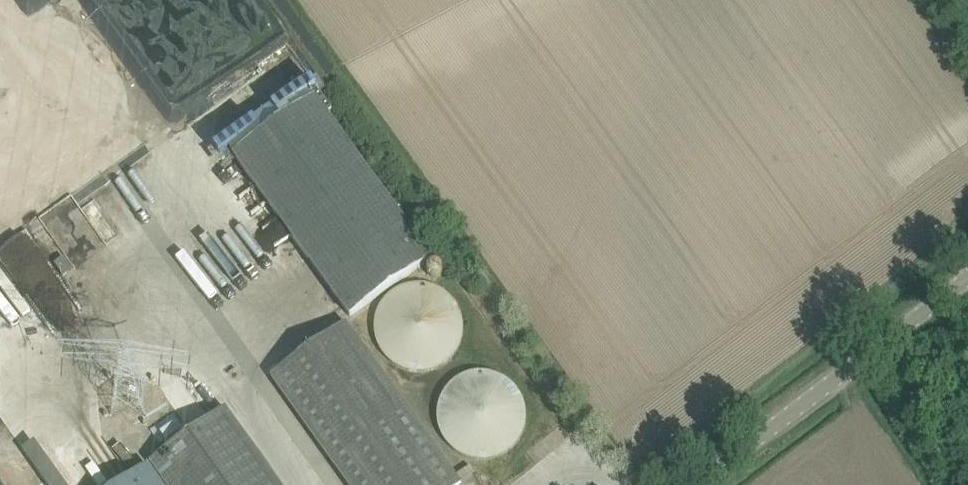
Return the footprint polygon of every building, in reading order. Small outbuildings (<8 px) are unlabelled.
[(22,16),(51,0),(13,0),(22,16)] [(97,14),(89,0),(81,0),(97,14)] [(262,132),(233,153),(341,302),(351,316),(430,259),(420,245),(312,96),(281,119),(272,106),(253,120),(262,132)] [(126,200),(120,205),(101,178),(91,185),(119,226),(143,210),(124,182),(117,186),(126,200)] [(433,285),(420,284),(411,284),(401,288),(392,293),(386,300),(381,306),(378,314),(376,323),(376,337),(381,350),(388,359),(398,367),(412,372),(424,373),(438,369),(449,360),(457,351),(462,339),(465,326),(462,313),(452,296),(445,290),(433,285)] [(271,376),(349,484),(462,484),(346,322),(271,376)] [(487,371),(482,371),(472,372),(463,375),(459,377),(455,380),(448,387),(442,395),(440,399),(438,408),(437,418),(439,427),(440,432),(442,436),(448,444),(455,451),(463,456),(468,458),(477,460),(482,460),(487,460),(496,458),(505,454),(509,451),(516,445),(519,441),(523,432),(526,423),(527,413),(526,408),(525,404),(521,395),(516,387),(513,383),(505,377),(496,373),(492,372),(487,371)] [(150,411),(164,435),(198,414),(184,390),(150,411)] [(150,462),(167,484),(280,484),(225,408),(190,433),(150,462)] [(149,463),(118,484),(164,484),(149,463)]
